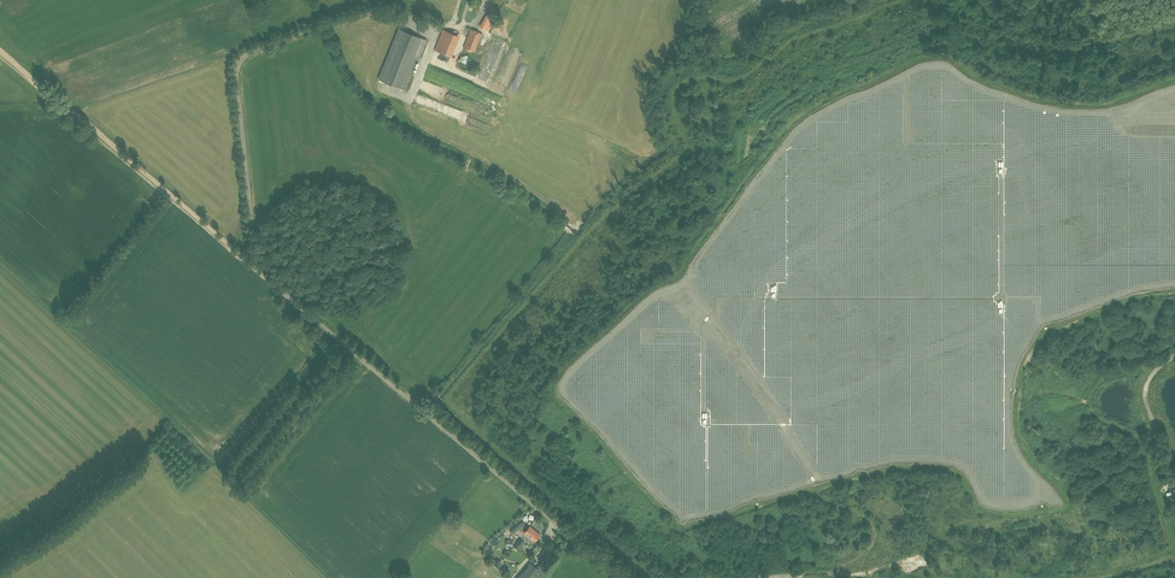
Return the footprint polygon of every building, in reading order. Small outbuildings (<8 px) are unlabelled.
[(482,28),(488,31),(499,12),(493,9),(482,28)] [(379,79),(405,89),(417,59),(419,60),(427,40),(399,29),(379,79)] [(460,36),(443,29),(435,50),(452,56),(460,36)] [(471,29),(464,47),(475,51),(482,33),(471,29)] [(518,519),(509,528),(514,533),(523,525),(518,519)] [(525,532),(535,541),(540,534),(530,526),(525,532)] [(520,538),(513,546),(519,550),(525,542),(520,538)] [(536,550),(540,554),(545,548),(541,544),(536,550)] [(517,577),(537,577),(546,567),(541,562),(537,567),(531,562),(517,577)]
